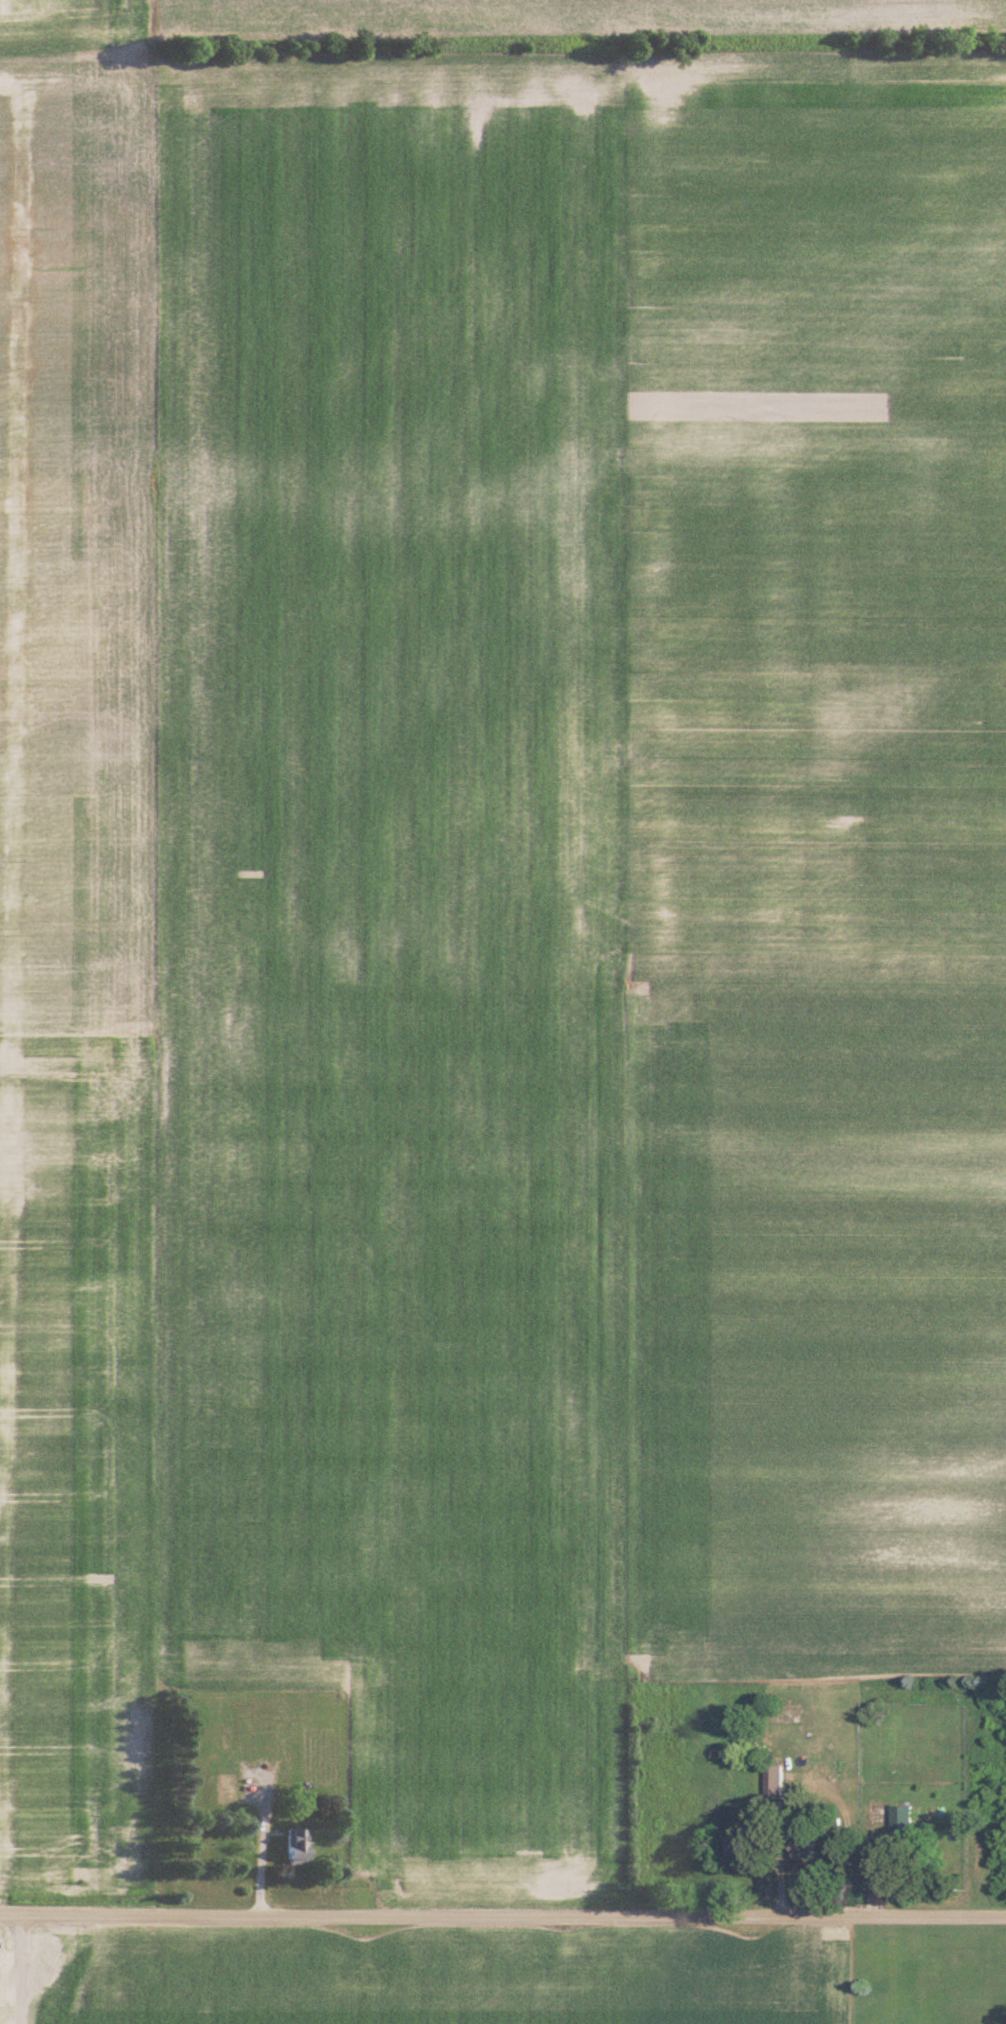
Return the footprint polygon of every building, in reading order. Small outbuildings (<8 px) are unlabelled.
[(763,1800),(782,1800),(782,1767),(752,1767),(752,1784),(763,1784),(763,1800)] [(905,1830),(905,1807),(891,1807),(891,1830),(905,1830)] [(306,1830),(280,1830),(280,1865),(306,1865),(306,1830)] [(819,1858),(819,1839),(787,1839),(787,1858),(819,1858)]
